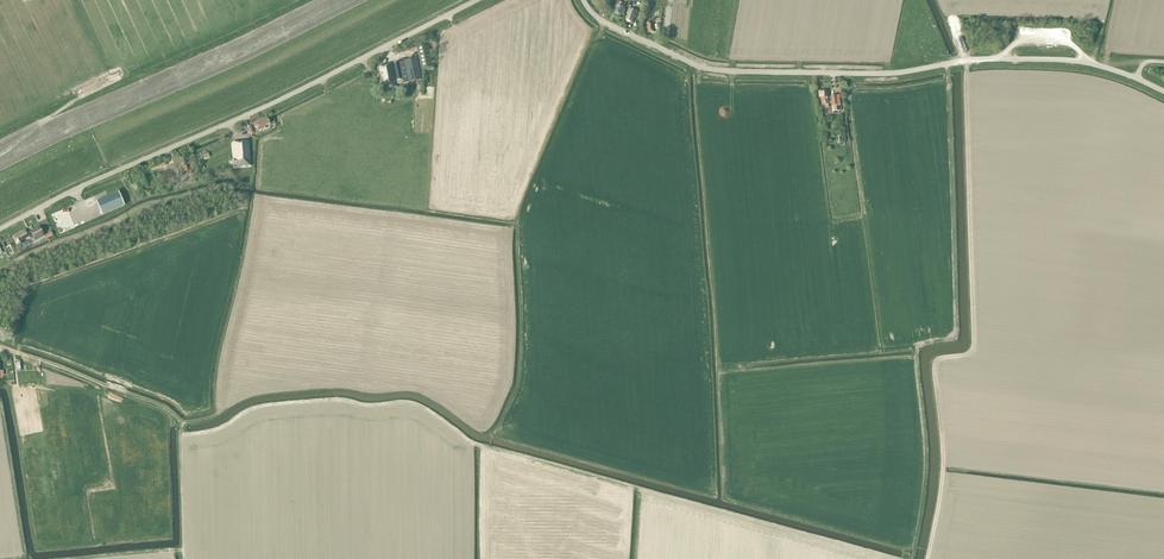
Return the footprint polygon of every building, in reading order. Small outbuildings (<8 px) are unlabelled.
[(623,15),(625,10),(624,10),(626,4),(618,1),(615,8),(616,8),(614,14),(621,17),(621,15),(623,15)] [(626,21),(632,23),(634,19),(635,19),(638,11),(629,8),(627,15),(628,15),(626,21)] [(655,29),(660,29),(659,23),(661,22),(661,10),(654,10),(648,10),(648,15),(647,15),(648,22),(654,21),(655,29)] [(422,69),(433,66),(429,45),(417,48),(422,69)] [(382,80),(384,90),(397,87),(396,85),(422,80),(417,59),(405,62),(378,67),(381,80),(382,80)] [(828,91),(819,92),(820,98),(821,98),(822,105),(828,105),(828,104),(832,104),(832,106),(833,115),(839,114),(838,106),(837,96),(831,97),(829,97),(828,91)] [(266,128),(265,126),(270,124),(267,119),(254,125),(258,132),(266,128)] [(233,143),(236,168),(251,166),(249,141),(233,143)] [(96,202),(102,215),(124,206),(118,192),(96,202)] [(15,236),(16,238),(14,239),(16,242),(18,246),(23,243),(22,241),(29,237),(29,238),(33,236),(35,241),(43,237),(44,236),(41,232),(39,228),(36,230),(28,234),(26,230),(15,236)]
